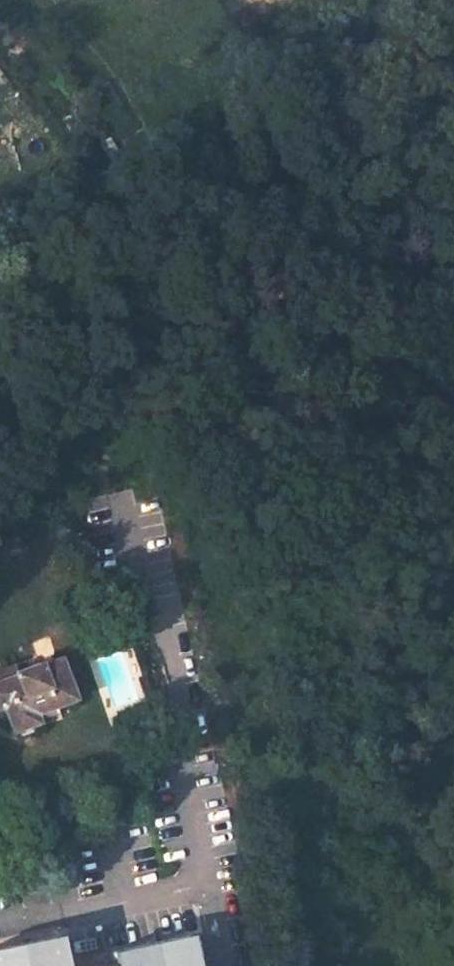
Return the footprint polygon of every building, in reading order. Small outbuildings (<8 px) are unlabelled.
[(0,690),(0,720),(4,718),(12,741),(19,739),(22,746),(33,742),(31,736),(36,734),(32,722),(72,707),(58,670),(45,675),(41,671),(15,680),(14,685),(0,690)] [(181,948),(105,965),(185,965),(181,948)] [(0,962),(0,965),(54,965),(50,950),(0,962)]
